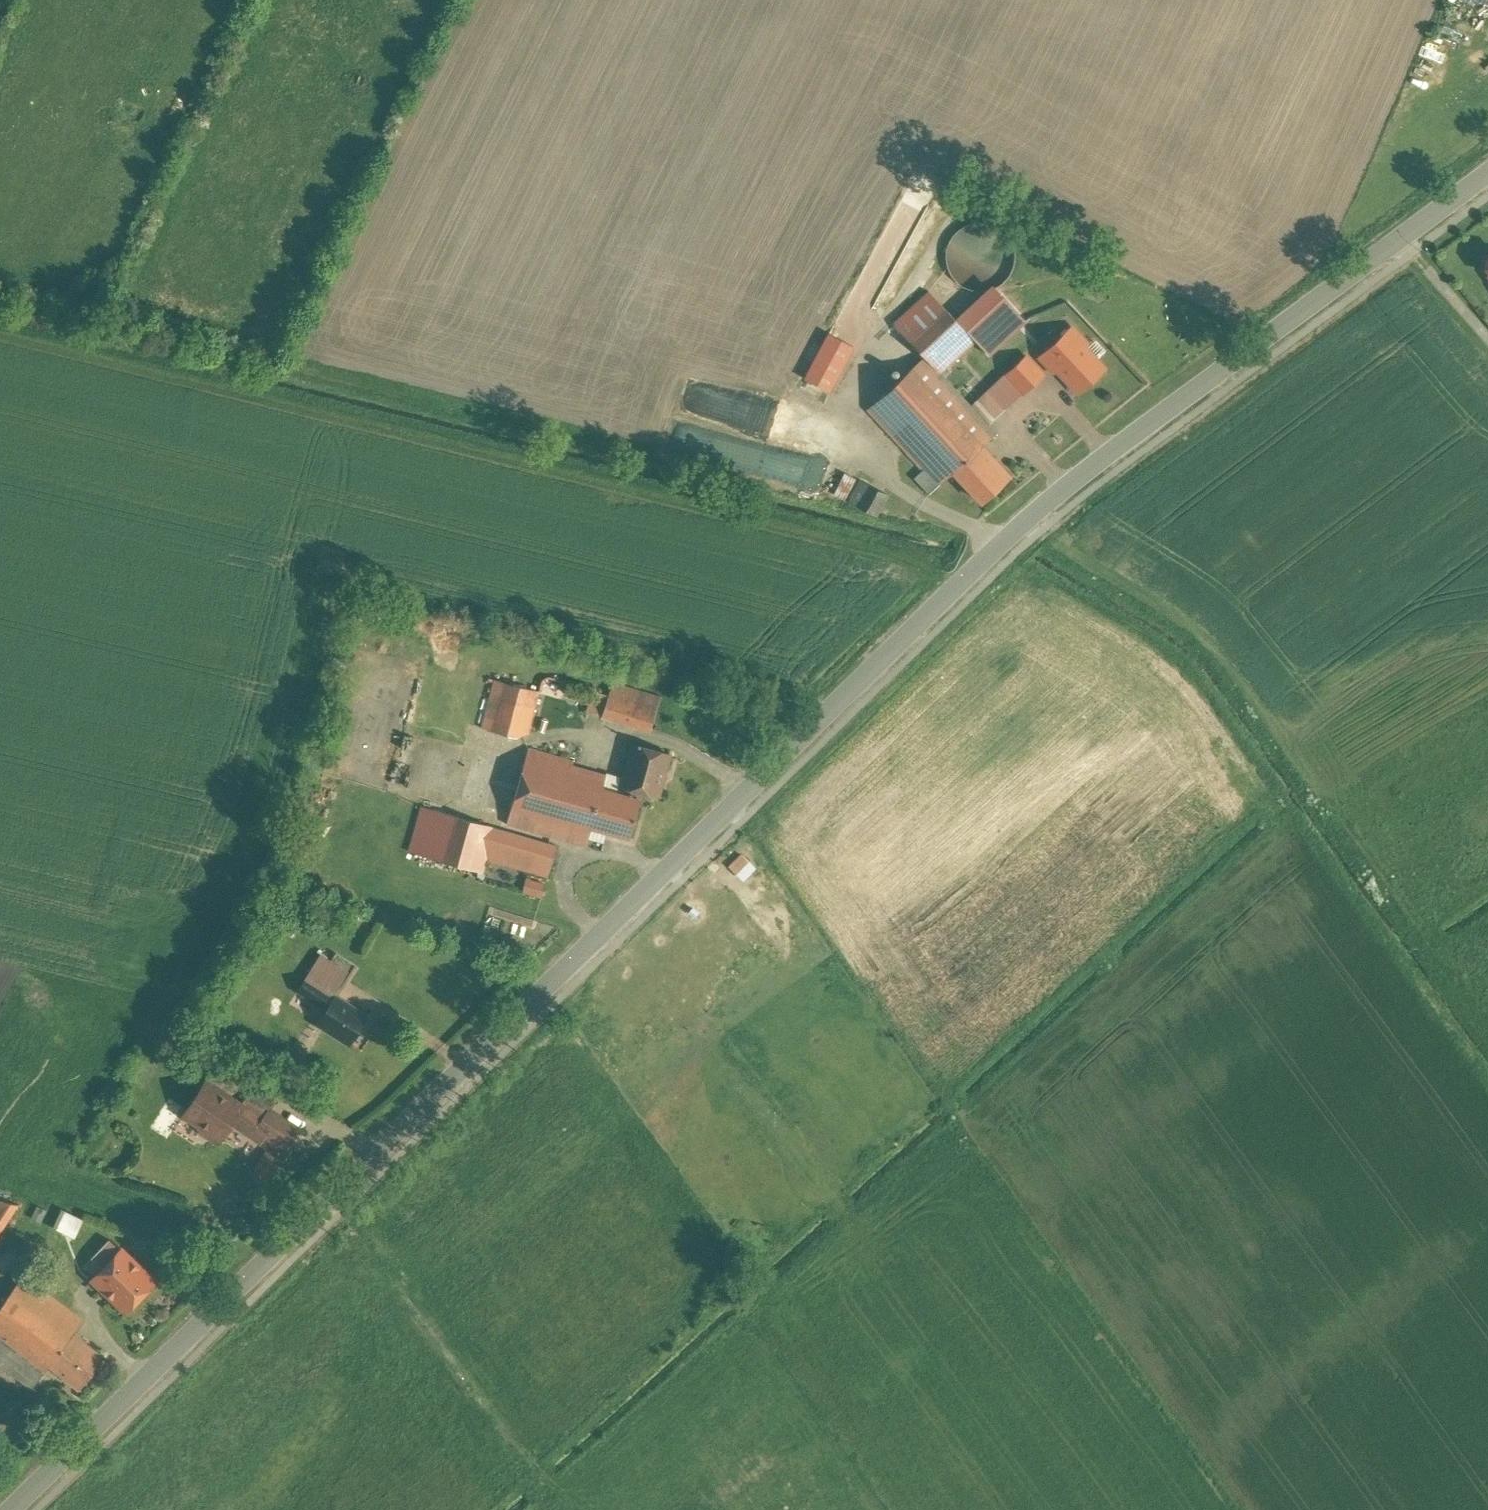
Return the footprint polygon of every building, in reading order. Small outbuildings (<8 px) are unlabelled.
[(956,225),(949,271),(997,279),(1001,248),(981,245),(984,229),(956,225)] [(972,337),(932,295),(900,326),(940,367),(972,337)] [(1073,326),(1041,354),(1075,393),(1107,364),(1073,326)] [(808,379),(832,393),(855,352),(831,339),(808,379)] [(1027,357),(965,410),(979,426),(1041,374),(1027,357)] [(923,360),(869,405),(935,482),(948,471),(975,448),(988,437),(979,426),(965,410),(923,360)] [(975,448),(948,471),(977,505),(1004,483),(975,448)] [(880,514),(888,489),(842,473),(833,498),(880,514)] [(483,725),(528,736),(539,691),(494,679),(483,725)] [(615,681),(611,694),(593,689),(586,710),(650,729),(661,694),(615,681)] [(562,701),(545,696),(542,705),(559,710),(562,701)] [(635,742),(624,777),(572,763),(574,758),(531,746),(510,820),(587,841),(591,826),(627,836),(638,796),(628,793),(630,788),(658,796),(671,752),(635,742)] [(556,843),(423,804),(409,850),(484,872),(488,857),(547,875),(556,843)] [(545,882),(526,877),(522,890),(542,895),(545,882)] [(334,995),(356,962),(337,950),(330,960),(320,954),(305,977),(334,995)] [(337,1000),(320,1026),(349,1045),(366,1019),(337,1000)] [(298,1127),(269,1106),(265,1110),(246,1096),(242,1101),(204,1076),(178,1117),(219,1144),(233,1123),(258,1141),(263,1134),(283,1148),(298,1127)] [(17,1205),(0,1200),(0,1229),(17,1205)] [(61,1207),(52,1225),(76,1237),(85,1218),(61,1207)] [(155,1279),(118,1242),(86,1274),(123,1311),(155,1279)] [(0,1302),(0,1344),(41,1376),(48,1367),(74,1333),(86,1319),(25,1271),(0,1302)] [(74,1333),(48,1367),(74,1387),(101,1354),(74,1333)]
